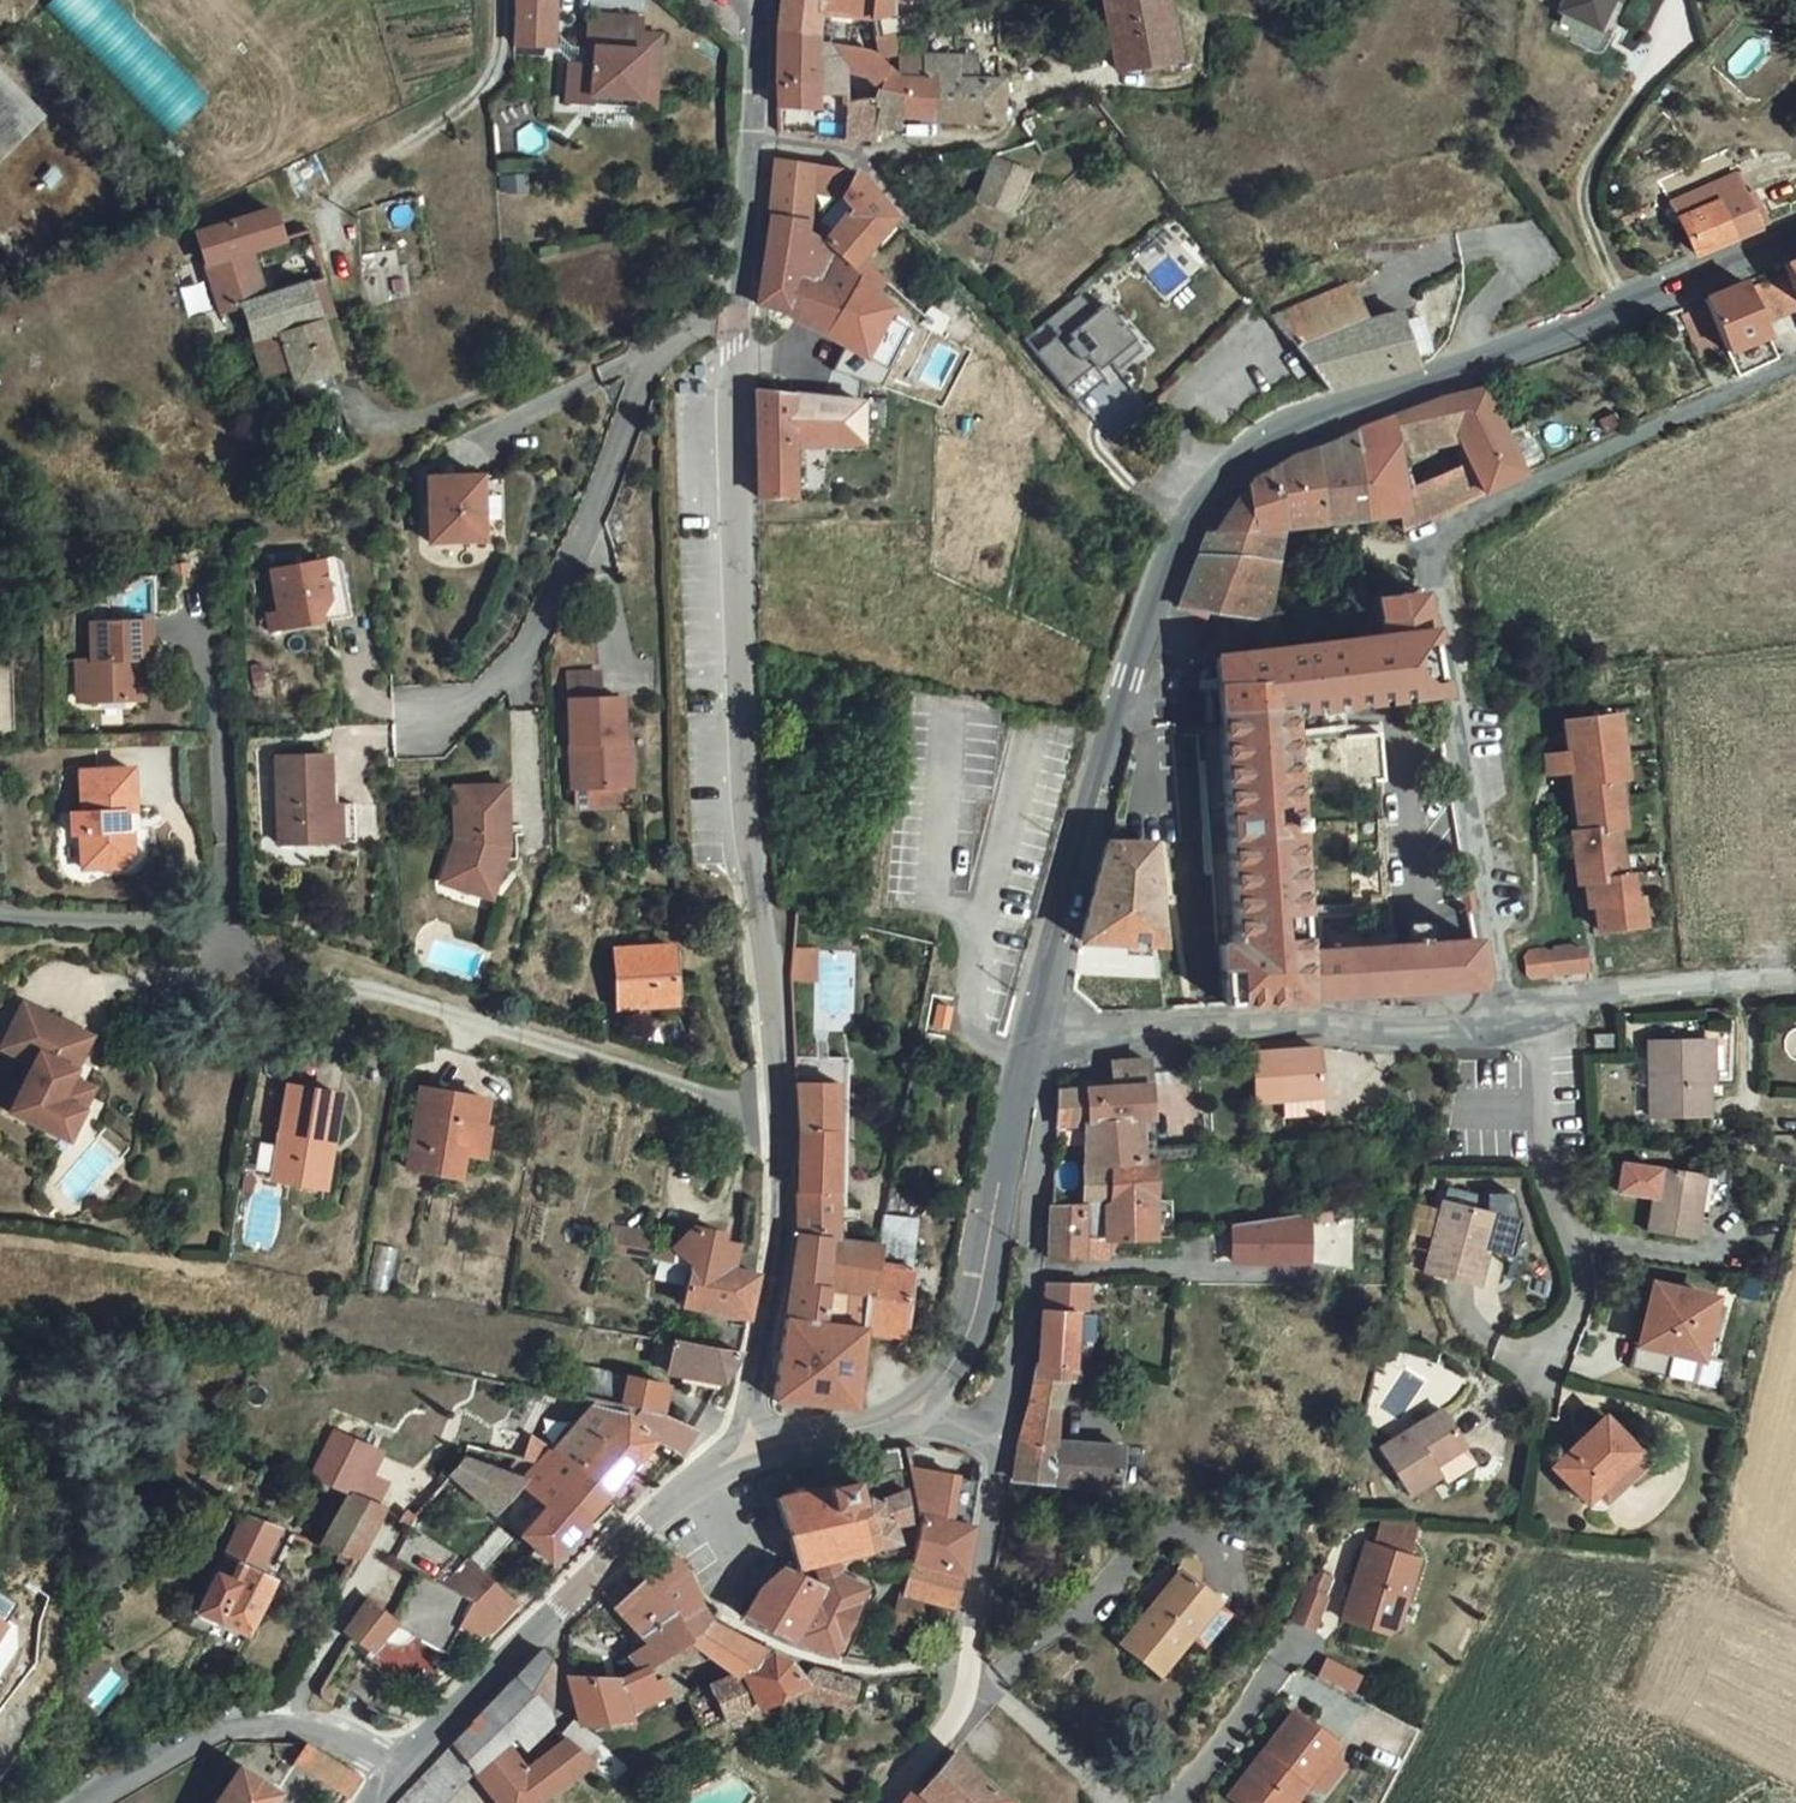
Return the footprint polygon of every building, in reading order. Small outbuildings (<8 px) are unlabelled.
[(102,0),(48,0),(44,3),(170,133),(202,102),(102,0)] [(529,16),(576,17),(576,0),(530,0),(529,16)] [(610,65),(652,66),(652,46),(671,45),(672,2),(655,1),(655,0),(602,0),(602,17),(611,17),(611,34),(586,33),(585,73),(610,75),(610,65)] [(829,23),(829,13),(855,14),(855,7),(880,6),(880,0),(793,0),(792,19),(829,23)] [(1128,49),(1183,42),(1176,0),(1123,0),(1128,49)] [(1611,0),(1572,0),(1604,15),(1611,0)] [(828,63),(829,23),(792,19),(790,63),(828,63)] [(827,86),(828,75),(853,75),(855,54),(856,32),(829,23),(828,63),(790,63),(790,88),(827,86)] [(877,35),(856,32),(855,54),(875,55),(887,78),(887,84),(886,98),(942,103),(944,68),(931,67),(908,64),(877,35)] [(944,68),(942,103),(1009,107),(1009,104),(1013,66),(971,64),(970,41),(935,42),(931,67),(944,68)] [(652,78),(652,66),(610,65),(610,75),(652,78)] [(887,84),(858,84),(856,131),(884,137),(886,98),(887,84)] [(30,118),(0,88),(0,149),(30,118)] [(1034,156),(1035,155),(1001,140),(987,182),(1019,196),(1034,156)] [(850,245),(863,255),(872,243),(875,239),(906,200),(876,165),(873,161),(867,157),(860,154),(790,144),(783,199),(850,245)] [(1772,184),(1763,187),(1750,157),(1685,183),(1707,236),(1780,205),(1772,184)] [(280,275),(267,245),(261,247),(255,232),(261,229),(293,215),(280,184),(205,217),(216,245),(236,294),(256,286),(269,318),(334,297),(322,261),(280,275)] [(891,277),(863,255),(850,245),(783,199),(771,284),(764,284),(762,304),(769,305),(776,305),(778,290),(794,298),(797,293),(881,339),(901,285),(891,277)] [(891,277),(899,265),(872,243),(863,255),(891,277)] [(1795,293),(1795,246),(1755,264),(1772,305),(1795,293)] [(1772,305),(1755,264),(1715,281),(1737,332),(1739,336),(1777,318),(1772,305)] [(1365,267),(1283,301),(1296,320),(1306,325),(1332,372),(1428,347),(1427,337),(1445,332),(1435,296),(1416,300),(1414,295),(1381,303),(1365,267)] [(1090,278),(1035,322),(1077,372),(1106,348),(1117,339),(1129,354),(1155,333),(1116,288),(1106,297),(1090,278)] [(1711,344),(1737,332),(1715,281),(1688,292),(1711,344)] [(345,350),(351,348),(334,297),(269,318),(281,353),(304,346),(320,400),(304,406),(308,422),(326,417),(334,444),(370,433),(345,350)] [(1777,318),(1739,336),(1748,359),(1787,341),(1777,318)] [(1106,348),(1077,372),(1090,386),(1118,362),(1106,348)] [(1498,371),(1453,382),(1453,384),(1471,423),(1481,446),(1495,476),(1534,458),(1498,371)] [(770,374),(770,483),(808,483),(809,456),(810,430),(821,429),(875,429),(879,387),(770,374)] [(1453,382),(1405,394),(1405,404),(1453,384),(1453,382)] [(1471,423),(1453,384),(1405,404),(1409,436),(1471,423)] [(1363,504),(1415,499),(1413,476),(1409,436),(1405,404),(1366,419),(1364,465),(1363,504)] [(1366,419),(1330,435),(1332,467),(1364,465),(1366,419)] [(1409,436),(1413,476),(1481,446),(1471,423),(1409,436)] [(809,456),(821,456),(821,429),(810,430),(809,456)] [(1222,515),(1294,510),(1334,507),(1332,467),(1330,435),(1274,461),(1261,467),(1249,475),(1239,484),(1236,488),(1226,506),(1222,515)] [(1495,476),(1481,446),(1413,476),(1415,499),(1416,509),(1495,476)] [(492,454),(441,457),(443,520),(495,518),(492,454)] [(1332,467),(1334,507),(1363,504),(1364,465),(1332,467)] [(1240,600),(1275,603),(1294,510),(1222,515),(1193,595),(1205,596),(1226,598),(1240,600)] [(285,552),(292,593),(295,612),(365,601),(356,548),(349,541),(285,552)] [(1233,709),(1241,791),(1243,812),(1249,930),(1233,930),(1238,992),(1489,973),(1494,962),(1487,924),(1405,928),(1317,932),(1298,695),(1446,677),(1428,580),(1386,585),(1391,623),(1278,638),(1245,642),(1231,644),(1229,644),(1233,709)] [(284,614),(295,612),(292,593),(281,595),(284,614)] [(1229,629),(1243,627),(1240,600),(1226,598),(1229,629)] [(142,679),(140,637),(150,637),(158,637),(156,600),(98,602),(99,638),(92,639),(94,681),(142,679)] [(1231,644),(1245,642),(1243,627),(1229,629),(1231,644)] [(152,679),(150,637),(140,637),(142,679),(152,679)] [(583,663),(583,689),(615,688),(615,662),(583,663)] [(635,688),(615,688),(583,689),(585,776),(631,775),(629,732),(636,731),(635,688)] [(1577,709),(1581,737),(1591,818),(1585,819),(1591,869),(1599,869),(1602,893),(1610,893),(1614,919),(1657,914),(1654,888),(1645,888),(1643,864),(1635,865),(1629,817),(1636,816),(1630,768),(1638,767),(1630,703),(1577,709)] [(642,731),(636,731),(629,732),(631,775),(643,774),(642,731)] [(1585,819),(1591,818),(1581,737),(1559,740),(1562,760),(1577,758),(1585,819)] [(345,740),(292,742),(294,830),(371,828),(369,789),(346,789),(345,740)] [(131,815),(130,793),(140,793),(144,792),(142,750),(87,752),(87,794),(78,794),(78,817),(88,817),(89,853),(132,850),(143,839),(141,815),(131,815)] [(513,844),(512,829),(522,829),(520,772),(469,775),(472,843),(466,861),(510,875),(519,846),(513,844)] [(1243,812),(1241,791),(1167,846),(1168,867),(1243,812)] [(141,815),(140,793),(130,793),(131,815),(141,815)] [(1097,927),(1171,929),(1168,867),(1167,846),(1167,829),(1122,828),(1097,927)] [(523,833),(522,829),(512,829),(513,844),(519,846),(523,833)] [(632,993),(688,990),(685,933),(629,937),(632,993)] [(830,937),(806,935),(803,968),(827,970),(830,937)] [(1581,935),(1538,941),(1540,965),(1599,957),(1597,939),(1587,940),(1581,935)] [(80,1058),(99,1014),(32,984),(12,1030),(43,1044),(21,1093),(80,1119),(94,1087),(71,1077),(80,1058)] [(1624,1017),(1607,1018),(1609,1031),(1625,1030),(1624,1017)] [(1663,1029),(1659,1104),(1714,1107),(1719,1032),(1663,1029)] [(1266,1086),(1294,1084),(1332,1081),(1330,1034),(1261,1037),(1266,1086)] [(1119,1071),(1072,1077),(1070,1110),(1094,1110),(1099,1187),(1125,1185),(1122,1142),(1149,1140),(1146,1100),(1161,1099),(1158,1045),(1119,1047),(1119,1071)] [(804,1046),(806,1071),(851,1073),(860,1073),(860,1047),(804,1046)] [(94,1087),(102,1068),(80,1058),(71,1077),(94,1087)] [(330,1172),(336,1125),(348,1128),(355,1080),(303,1069),(290,1164),(330,1172)] [(850,1229),(851,1073),(806,1071),(810,1120),(811,1225),(845,1228),(850,1229)] [(509,1084),(442,1072),(424,1166),(478,1176),(484,1139),(489,1110),(504,1112),(509,1084)] [(1334,1098),(1332,1081),(1294,1084),(1295,1101),(1334,1098)] [(505,1143),(510,1113),(504,1112),(489,1110),(484,1139),(505,1143)] [(342,1175),(348,1128),(336,1125),(330,1172),(342,1175)] [(1129,1192),(1117,1192),(1118,1225),(1171,1219),(1169,1183),(1166,1146),(1128,1148),(1129,1192)] [(1715,1186),(1718,1164),(1708,1163),(1670,1158),(1662,1221),(1708,1227),(1715,1186)] [(1458,1178),(1454,1193),(1488,1201),(1492,1186),(1458,1178)] [(1066,1196),(1063,1247),(1096,1246),(1097,1227),(1118,1225),(1117,1192),(1066,1196)] [(1532,1213),(1488,1201),(1454,1193),(1436,1263),(1489,1275),(1500,1229),(1526,1237),(1532,1213)] [(878,1318),(917,1324),(936,1205),(898,1199),(892,1233),(878,1318)] [(1326,1199),(1251,1210),(1255,1247),(1330,1247),(1326,1199)] [(630,1211),(628,1223),(668,1230),(669,1217),(630,1211)] [(666,1240),(668,1230),(628,1223),(626,1234),(666,1240)] [(830,1310),(845,1228),(811,1225),(799,1307),(830,1310)] [(1097,1227),(1096,1246),(1118,1246),(1118,1225),(1097,1227)] [(869,1397),(878,1318),(892,1233),(850,1229),(845,1228),(830,1310),(799,1307),(788,1392),(869,1397)] [(769,1277),(772,1258),(709,1243),(699,1291),(763,1305),(769,1277)] [(1098,1300),(1102,1271),(1065,1271),(1061,1297),(1098,1300)] [(1660,1313),(1675,1316),(1671,1332),(1670,1338),(1648,1334),(1644,1355),(1703,1368),(1712,1324),(1720,1325),(1724,1304),(1710,1301),(1713,1287),(1667,1277),(1660,1313)] [(1105,1331),(1108,1301),(1098,1300),(1061,1297),(1058,1297),(1051,1353),(1083,1355),(1095,1356),(1098,1331),(1105,1331)] [(1651,1328),(1671,1332),(1675,1316),(1660,1313),(1654,1312),(1651,1328)] [(734,1373),(754,1338),(692,1327),(670,1323),(666,1345),(685,1348),(684,1354),(701,1358),(699,1365),(734,1373)] [(1048,1366),(1079,1368),(1083,1355),(1051,1353),(1048,1366)] [(681,1371),(603,1354),(597,1384),(599,1384),(675,1400),(681,1371)] [(1048,1366),(1032,1424),(1076,1427),(1083,1355),(1079,1368),(1048,1366)] [(554,1436),(615,1479),(663,1424),(685,1436),(709,1406),(675,1400),(599,1384),(554,1436)] [(1563,1447),(1595,1483),(1649,1433),(1615,1397),(1563,1447)] [(1393,1438),(1406,1459),(1420,1479),(1424,1484),(1453,1465),(1463,1479),(1479,1467),(1485,1450),(1454,1399),(1393,1438)] [(552,1434),(509,1408),(498,1433),(535,1451),(552,1434)] [(396,1492),(407,1469),(388,1461),(371,1453),(381,1429),(348,1415),(331,1466),(330,1468),(360,1482),(335,1530),(354,1536),(373,1542),(405,1498),(396,1492)] [(1023,1466),(1127,1472),(1138,1432),(1076,1427),(1032,1424),(1023,1466)] [(381,1429),(371,1453),(388,1461),(399,1437),(381,1429)] [(883,1436),(880,1436),(884,1458),(905,1455),(900,1432),(892,1435),(883,1436)] [(1661,1446),(1649,1433),(1595,1483),(1607,1496),(1661,1446)] [(462,1449),(514,1493),(541,1467),(561,1484),(568,1477),(598,1499),(615,1479),(554,1436),(552,1434),(535,1451),(530,1456),(472,1436),(462,1449)] [(920,1538),(969,1558),(971,1559),(983,1499),(990,1459),(981,1457),(980,1463),(918,1452),(932,1495),(920,1538)] [(1408,1487),(1420,1479),(1406,1459),(1395,1466),(1408,1487)] [(788,1483),(807,1551),(855,1536),(907,1521),(905,1501),(921,1499),(915,1467),(890,1471),(891,1479),(886,1478),(875,1478),(865,1480),(860,1462),(788,1483)] [(533,1516),(562,1540),(598,1499),(568,1477),(561,1484),(533,1516)] [(256,1505),(212,1597),(259,1620),(286,1568),(274,1560),(295,1518),(256,1505)] [(512,1511),(488,1536),(501,1549),(525,1524),(512,1511)] [(1419,1544),(1370,1531),(1348,1606),(1393,1619),(1401,1611),(1419,1544)] [(366,1554),(373,1542),(354,1536),(349,1547),(366,1554)] [(920,1538),(918,1542),(913,1572),(933,1579),(961,1588),(969,1558),(920,1538)] [(480,1545),(457,1571),(459,1572),(524,1597),(534,1585),(484,1541),(480,1545)] [(654,1571),(670,1593),(684,1612),(713,1592),(684,1544),(654,1571)] [(802,1628),(841,1638),(871,1566),(835,1552),(828,1568),(804,1557),(789,1551),(768,1572),(757,1599),(802,1628)] [(360,1614),(384,1634),(410,1607),(459,1637),(478,1603),(493,1612),(516,1606),(524,1597),(459,1572),(457,1571),(437,1556),(409,1598),(385,1584),(360,1614)] [(1235,1596),(1183,1556),(1128,1628),(1169,1658),(1195,1622),(1208,1632),(1235,1596)] [(854,1641),(884,1571),(871,1566),(841,1638),(854,1641)] [(894,1607),(920,1616),(933,1579),(913,1572),(908,1570),(894,1607)] [(642,1582),(627,1595),(644,1614),(670,1593),(654,1571),(642,1582)] [(627,1595),(642,1582),(634,1572),(619,1586),(627,1595)] [(1311,1577),(1300,1605),(1319,1612),(1329,1583),(1311,1577)] [(693,1673),(695,1678),(708,1711),(782,1677),(809,1665),(797,1646),(727,1607),(713,1592),(684,1612),(670,1593),(644,1614),(654,1625),(640,1637),(651,1653),(658,1662),(668,1656),(680,1648),(709,1629),(741,1653),(693,1673)] [(709,1629),(680,1648),(693,1673),(741,1653),(709,1629)] [(482,1757),(498,1778),(517,1802),(527,1802),(603,1747),(596,1741),(575,1723),(541,1753),(521,1731),(531,1723),(537,1730),(559,1711),(560,1692),(566,1688),(563,1644),(552,1633),(460,1728),(482,1757)] [(411,1667),(435,1667),(435,1642),(411,1642),(411,1667)] [(693,1673),(680,1648),(668,1656),(675,1673),(681,1684),(695,1678),(693,1673)] [(658,1662),(651,1653),(632,1662),(577,1658),(590,1702),(607,1700),(640,1699),(675,1673),(668,1656),(658,1662)] [(842,1705),(850,1676),(826,1669),(818,1699),(842,1705)] [(1264,1802),(1270,1802),(1291,1775),(1301,1782),(1313,1765),(1332,1740),(1341,1728),(1298,1697),(1272,1733),(1275,1737),(1266,1751),(1260,1746),(1235,1781),(1264,1802)] [(608,1726),(585,1707),(571,1720),(575,1723),(596,1741),(608,1726)] [(308,1727),(298,1746),(357,1781),(363,1771),(370,1761),(309,1725),(308,1727)] [(482,1757),(460,1728),(403,1802),(404,1802),(441,1802),(482,1757)] [(971,1791),(981,1802),(1036,1802),(982,1750),(963,1732),(901,1802),(959,1802),(971,1791)] [(1313,1765),(1326,1774),(1333,1778),(1350,1753),(1332,1740),(1313,1765)] [(284,1780),(282,1780),(246,1755),(216,1802),(270,1802),(284,1780)] [(1291,1775),(1270,1802),(1285,1802),(1301,1782),(1291,1775)] [(971,1791),(959,1802),(981,1802),(971,1791)]
